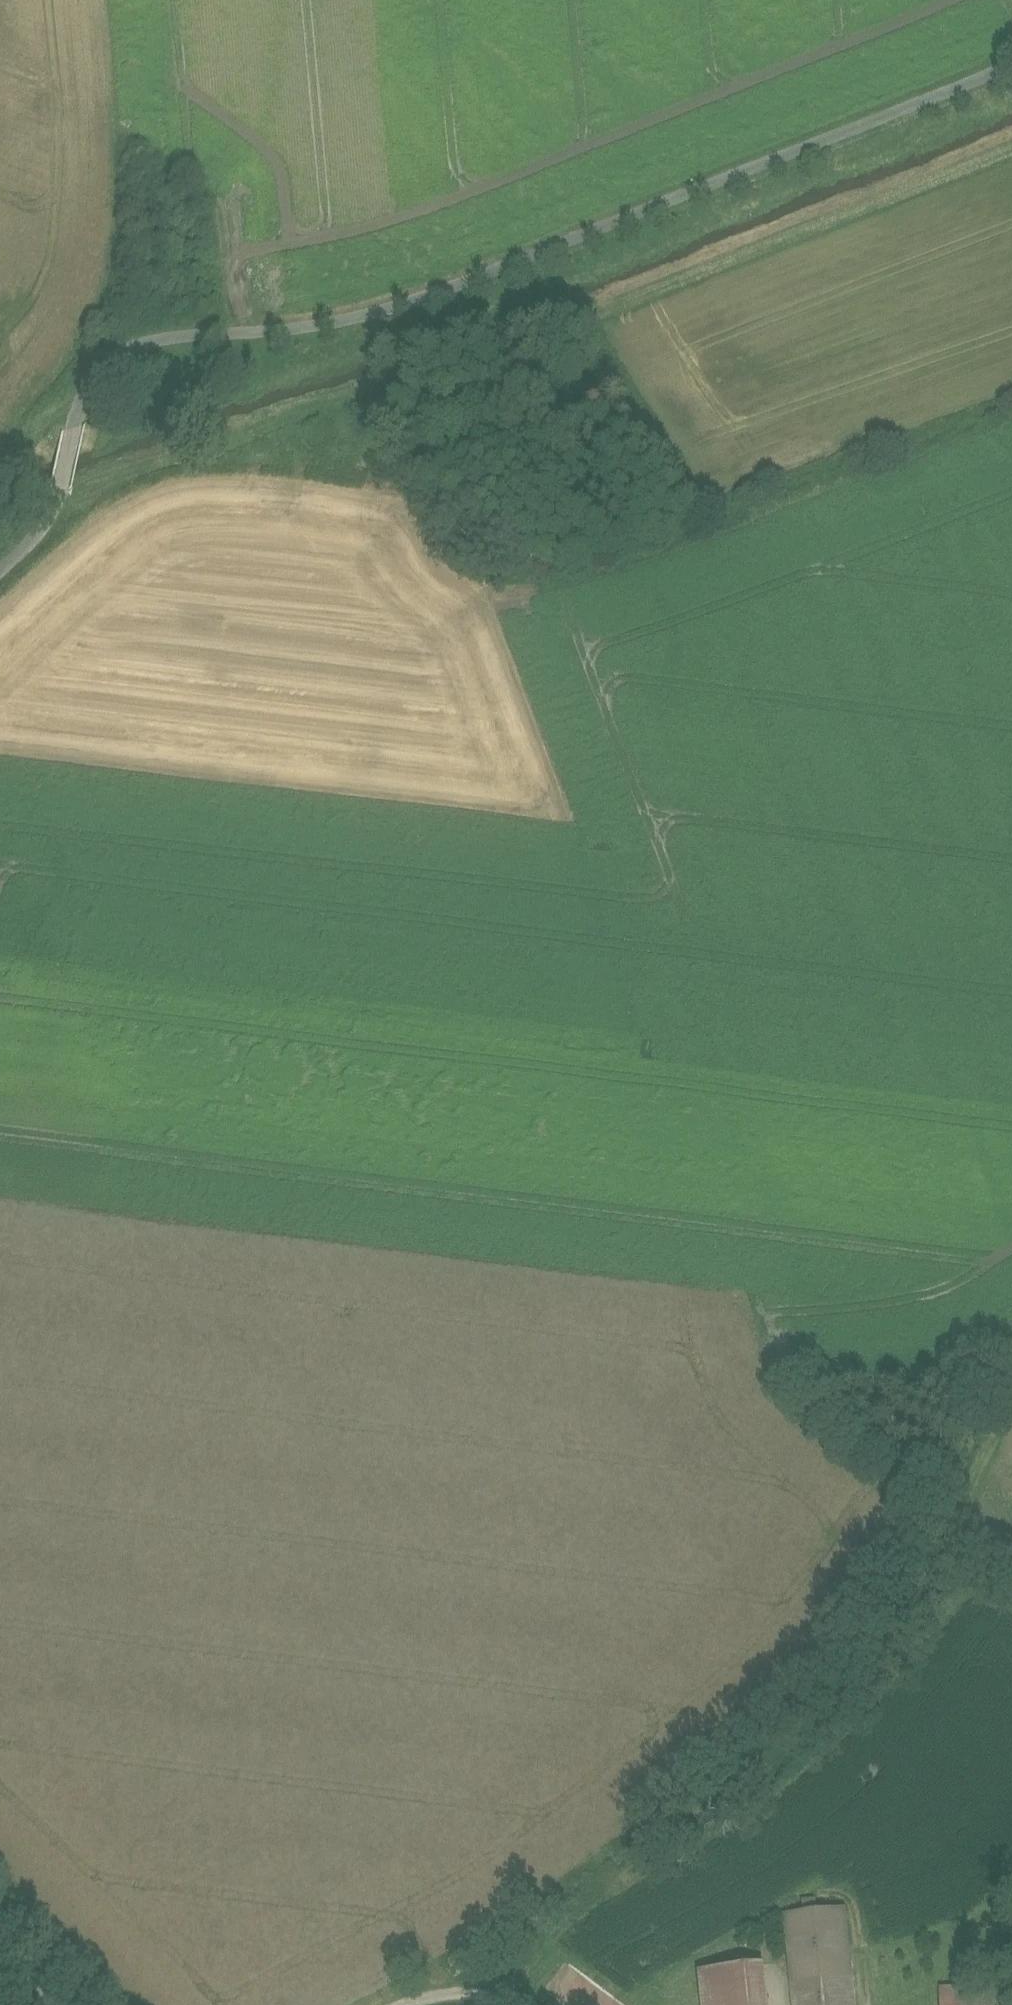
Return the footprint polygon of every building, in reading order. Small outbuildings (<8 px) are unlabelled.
[(785,1914),(794,2004),(855,2004),(845,1908),(785,1914)] [(701,1972),(704,2004),(764,2004),(760,1966),(701,1972)] [(943,1987),(943,2004),(1011,2004),(1011,1986),(943,1987)]
